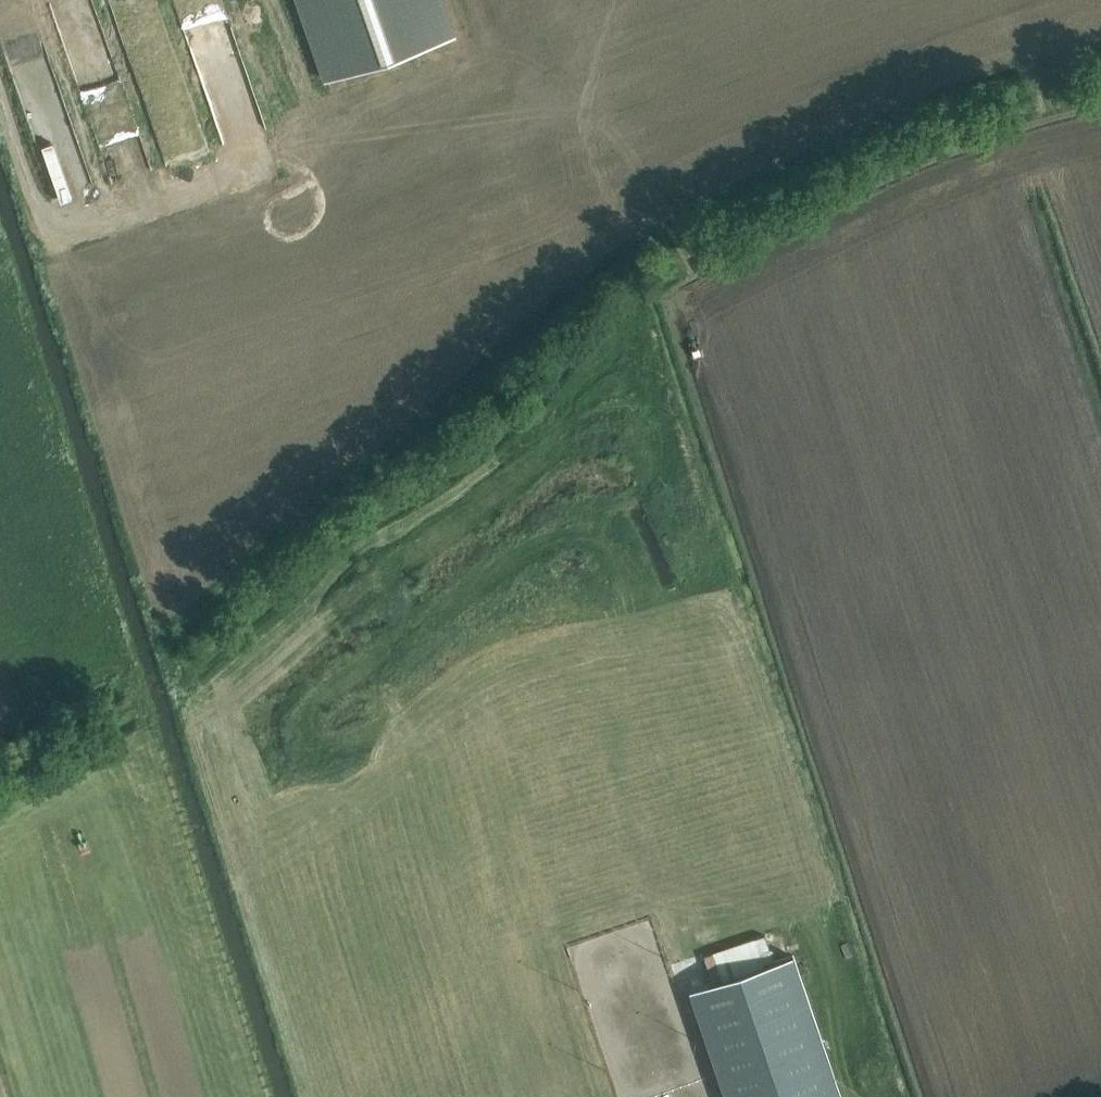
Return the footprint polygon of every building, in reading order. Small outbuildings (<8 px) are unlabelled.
[(443,0),(302,0),(328,78),(455,34),(443,0)] [(690,989),(727,1096),(842,1096),(794,954),(690,989)]
